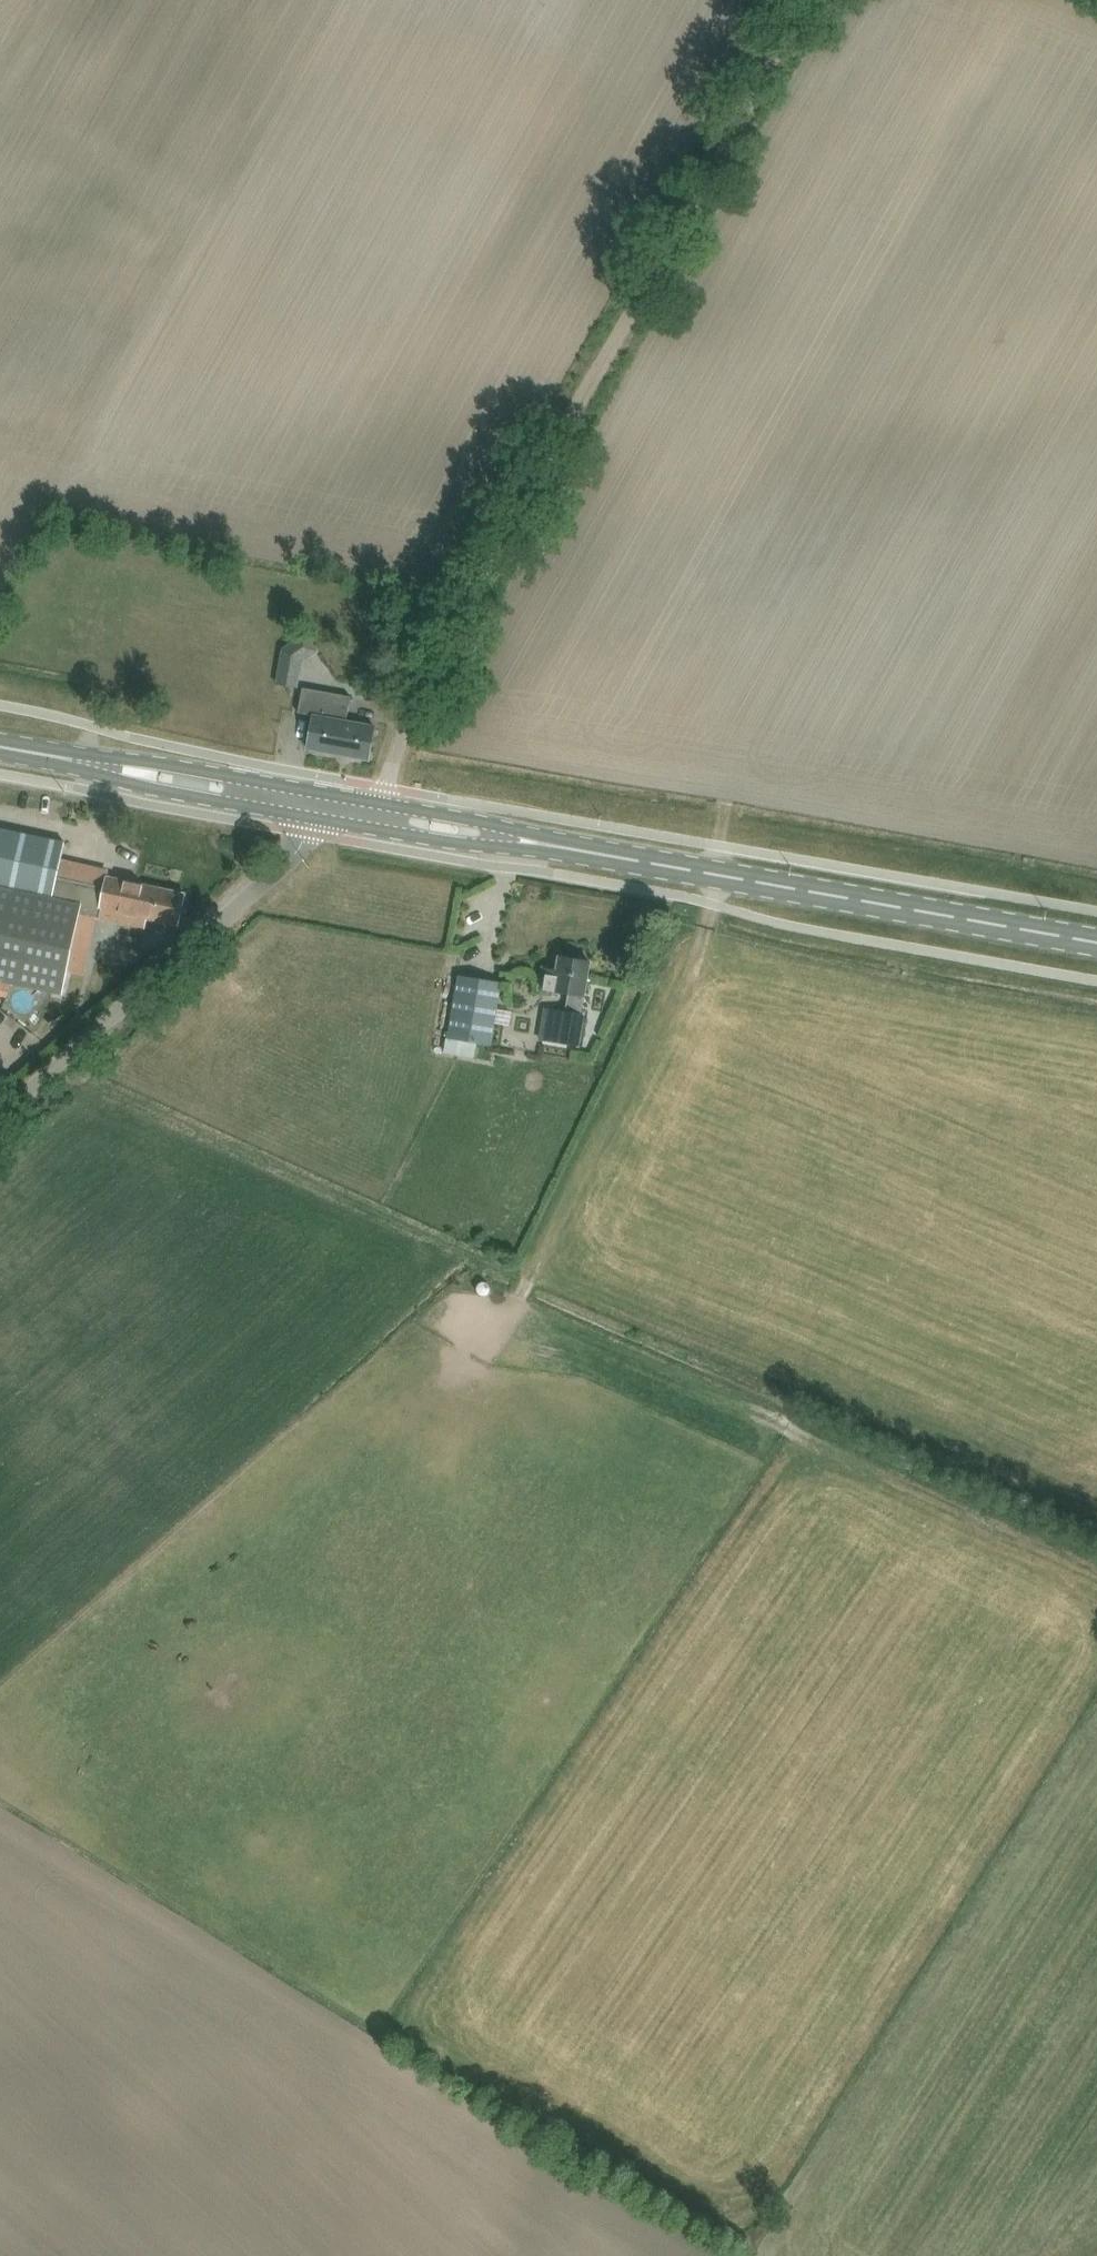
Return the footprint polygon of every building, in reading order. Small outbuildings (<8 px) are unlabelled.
[(298,688),(301,675),(278,671),(276,684),(298,688)] [(369,759),(373,738),(375,726),(346,721),(351,696),(303,688),(302,691),(298,713),(314,715),(308,749),(369,759)] [(62,992),(79,913),(92,916),(145,928),(148,918),(178,925),(185,894),(108,877),(105,887),(58,877),(65,842),(0,828),(0,979),(62,992)] [(540,984),(539,989),(543,990),(568,995),(566,1011),(563,1011),(558,1042),(580,1046),(584,1014),(581,1014),(580,1013),(582,996),(584,997),(585,997),(587,983),(591,961),(560,956),(558,970),(543,967),(540,984)] [(451,1025),(449,1037),(459,1039),(478,1042),(491,1044),(493,1034),(493,1032),(498,1004),(502,982),(460,975),(456,997),(451,1025)] [(0,980),(0,995),(7,996),(10,982),(0,980)] [(596,1033),(598,1013),(585,1012),(584,1032),(596,1033)]
